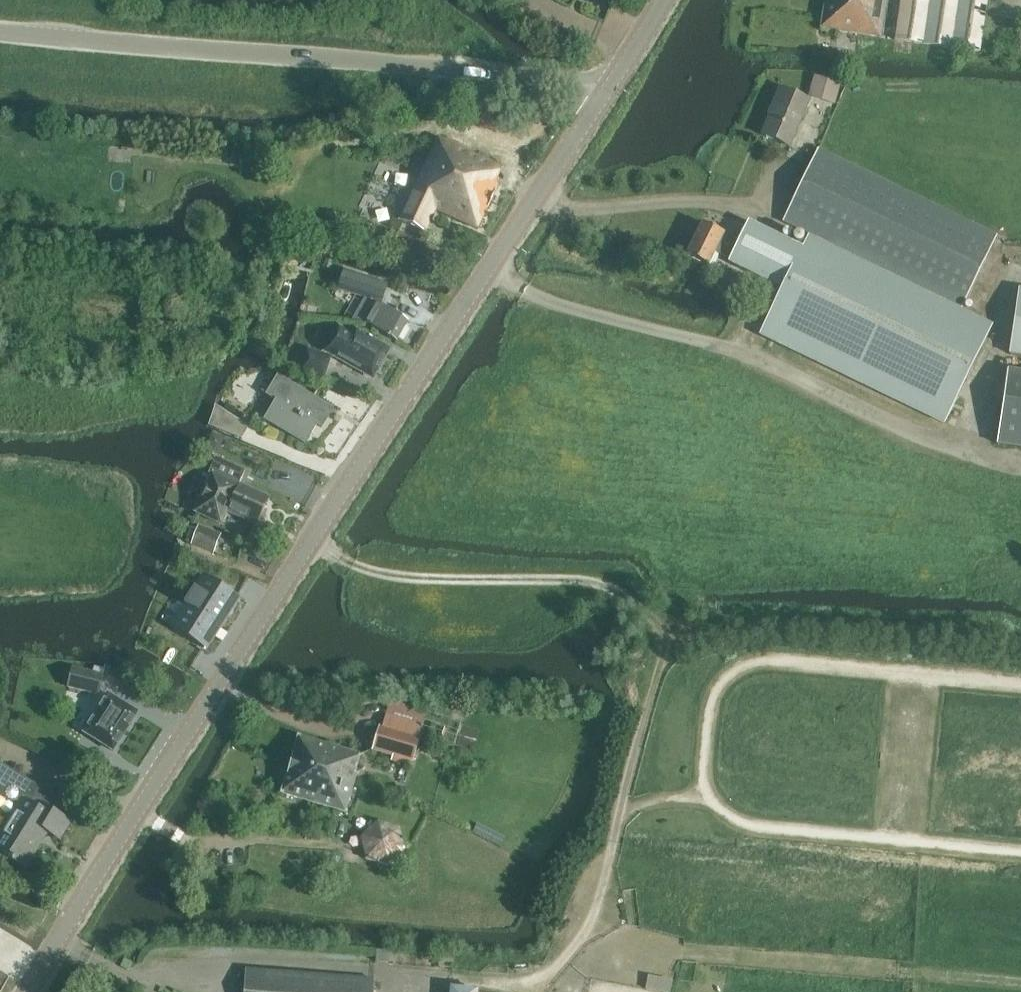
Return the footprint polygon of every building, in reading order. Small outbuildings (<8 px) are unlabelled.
[(885,38),(891,0),(826,0),(821,28),(885,38)] [(895,40),(980,53),(988,0),(901,0),(895,40)] [(818,77),(812,98),(836,104),(843,84),(818,77)] [(790,147),(809,101),(780,88),(771,109),(773,110),(762,135),(790,147)] [(478,230),(498,186),(495,185),(503,169),(438,138),(399,220),(425,233),(436,210),(478,230)] [(962,309),(997,236),(818,149),(783,222),(962,309)] [(804,248),(749,222),(738,244),(723,237),(724,235),(702,224),(687,256),(709,267),(719,247),(733,254),(729,262),(774,284),(769,294),(779,299),(762,333),(946,422),(991,329),(808,240),(804,248)] [(337,290),(355,297),(364,299),(371,280),(344,271),(337,290)] [(1010,354),(1020,355),(1020,289),(1019,289),(1010,354)] [(376,303),(365,323),(397,341),(408,321),(376,303)] [(326,350),(345,361),(344,363),(353,368),(354,367),(373,377),(376,371),(381,370),(386,360),(385,356),(388,351),(389,349),(358,330),(354,335),(340,327),(326,350)] [(308,350),(301,371),(324,380),(330,359),(321,356),(321,354),(308,350)] [(998,442),(1020,446),(1020,369),(1010,367),(998,442)] [(322,428),(332,412),(279,380),(269,397),(276,401),(265,420),(305,444),(317,425),(322,428)] [(210,426),(212,427),(242,438),(248,427),(217,407),(210,426)] [(258,521),(259,521),(262,521),(266,513),(264,510),(263,510),(268,500),(239,486),(245,471),(216,458),(208,474),(212,476),(207,488),(205,487),(200,498),(202,499),(195,512),(221,524),(228,510),(257,523),(258,521)] [(214,553),(222,534),(199,526),(192,545),(214,553)] [(206,577),(173,629),(204,649),(213,634),(218,626),(237,596),(206,577)] [(98,695),(103,676),(73,668),(68,688),(98,695)] [(84,733),(113,751),(138,713),(109,695),(84,733)] [(374,750),(393,756),(391,762),(411,767),(420,738),(417,738),(420,725),(386,715),(382,730),(380,729),(374,750)] [(298,736),(290,765),(353,784),(357,773),(354,772),(360,755),(300,737),(298,736)] [(345,812),(353,784),(290,765),(281,794),(283,794),(345,812)] [(20,805),(14,813),(18,816),(0,846),(0,852),(25,867),(34,851),(30,849),(43,829),(59,839),(69,822),(56,815),(62,804),(0,766),(0,797),(8,802),(11,803),(13,803),(15,803),(16,803),(20,805)] [(395,826),(373,819),(356,835),(361,857),(383,865),(401,848),(395,826)] [(374,980),(246,970),(245,991),(373,991),(374,980)] [(648,986),(673,991),(676,980),(651,974),(648,986)]
